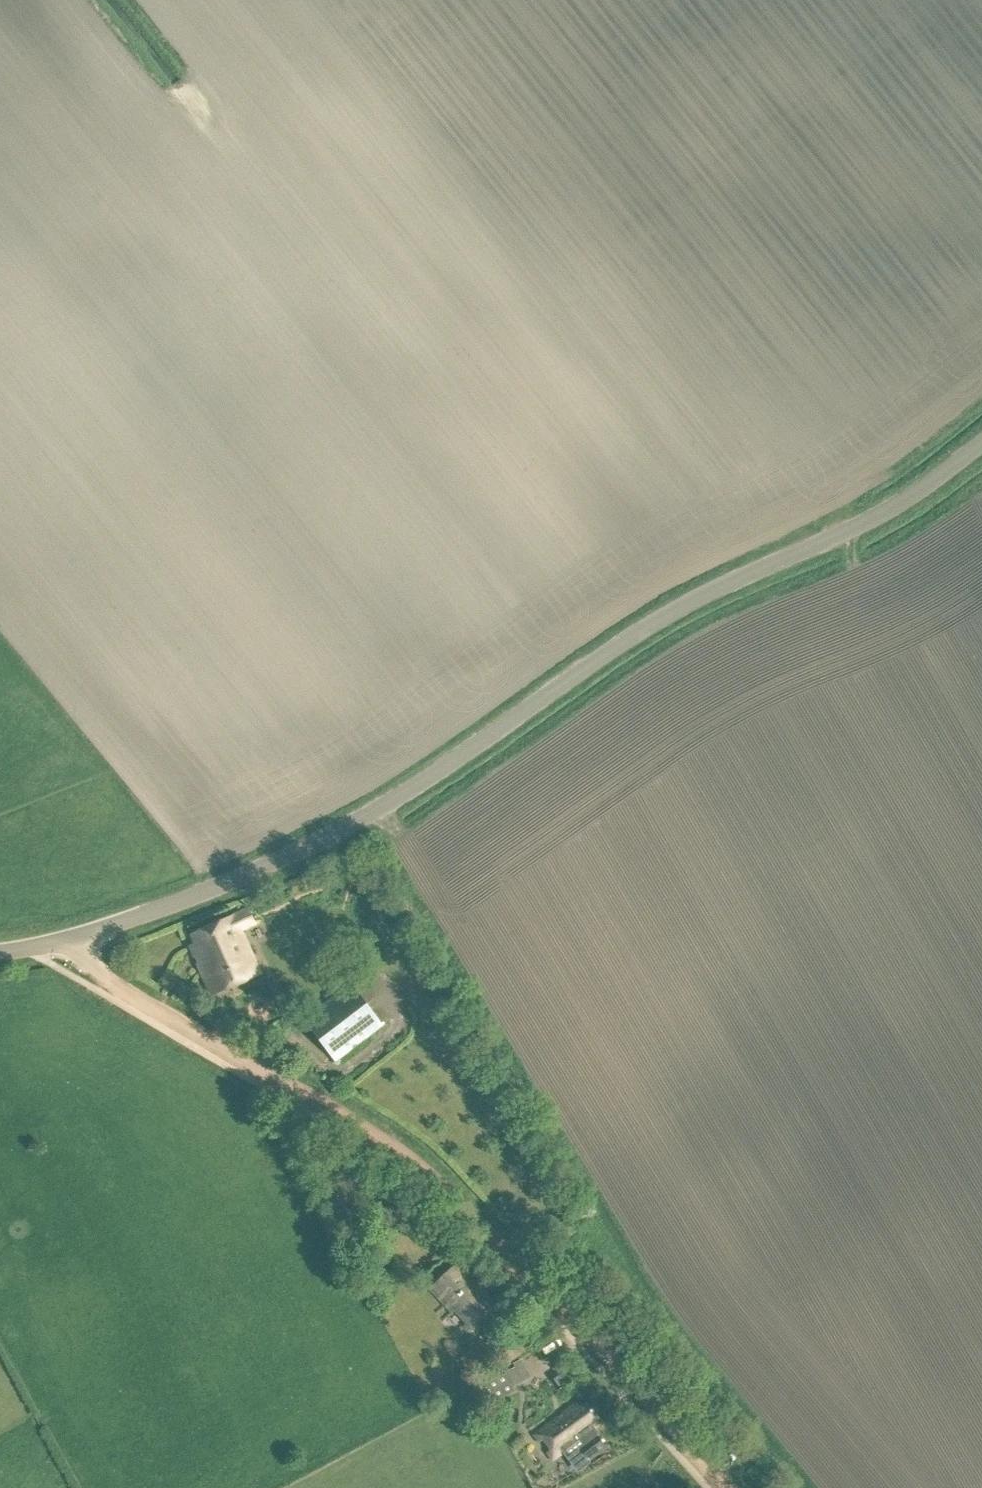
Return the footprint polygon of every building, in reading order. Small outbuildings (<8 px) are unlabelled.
[(255,924),(250,914),(235,921),(235,919),(193,938),(197,946),(190,949),(212,997),(261,975),(240,930),(255,924)] [(336,1061),(383,1024),(352,985),(305,1022),(336,1061)] [(499,1308),(459,1264),(432,1289),(456,1314),(459,1311),(470,1323),(467,1326),(472,1332),(499,1308)] [(492,1349),(510,1365),(531,1341),(513,1325),(492,1349)] [(514,1369),(505,1374),(506,1375),(512,1386),(512,1387),(530,1377),(525,1366),(521,1360),(512,1365),(514,1369)] [(584,1410),(579,1404),(535,1437),(540,1443),(545,1440),(553,1450),(548,1453),(555,1462),(564,1455),(576,1471),(607,1448),(597,1436),(594,1432),(605,1424),(590,1405),(584,1410)]
